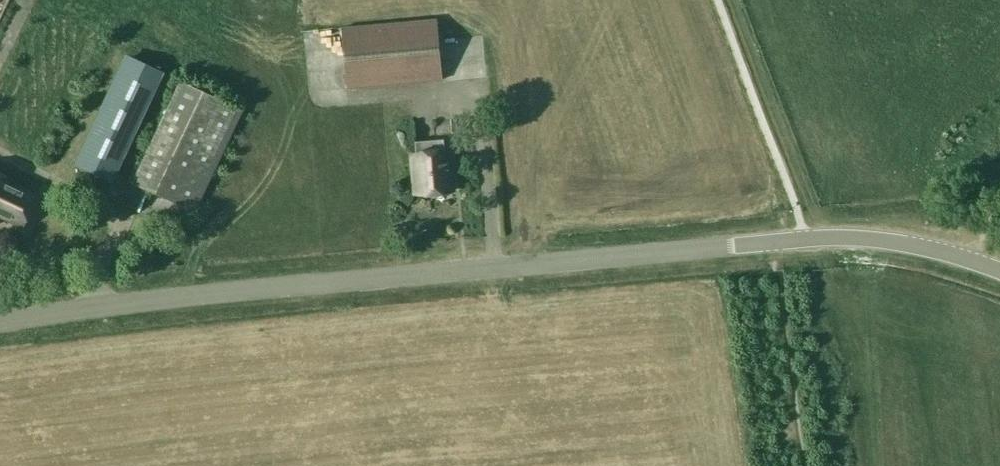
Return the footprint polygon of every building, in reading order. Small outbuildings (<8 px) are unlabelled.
[(342,29),(348,88),(443,80),(438,20),(342,29)] [(161,72),(128,56),(73,174),(106,189),(161,72)] [(241,109),(181,81),(130,189),(190,218),(241,109)] [(414,155),(415,169),(417,195),(453,191),(450,152),(446,152),(445,140),(416,143),(417,155),(414,155)] [(13,181),(0,175),(0,209),(13,181)]
